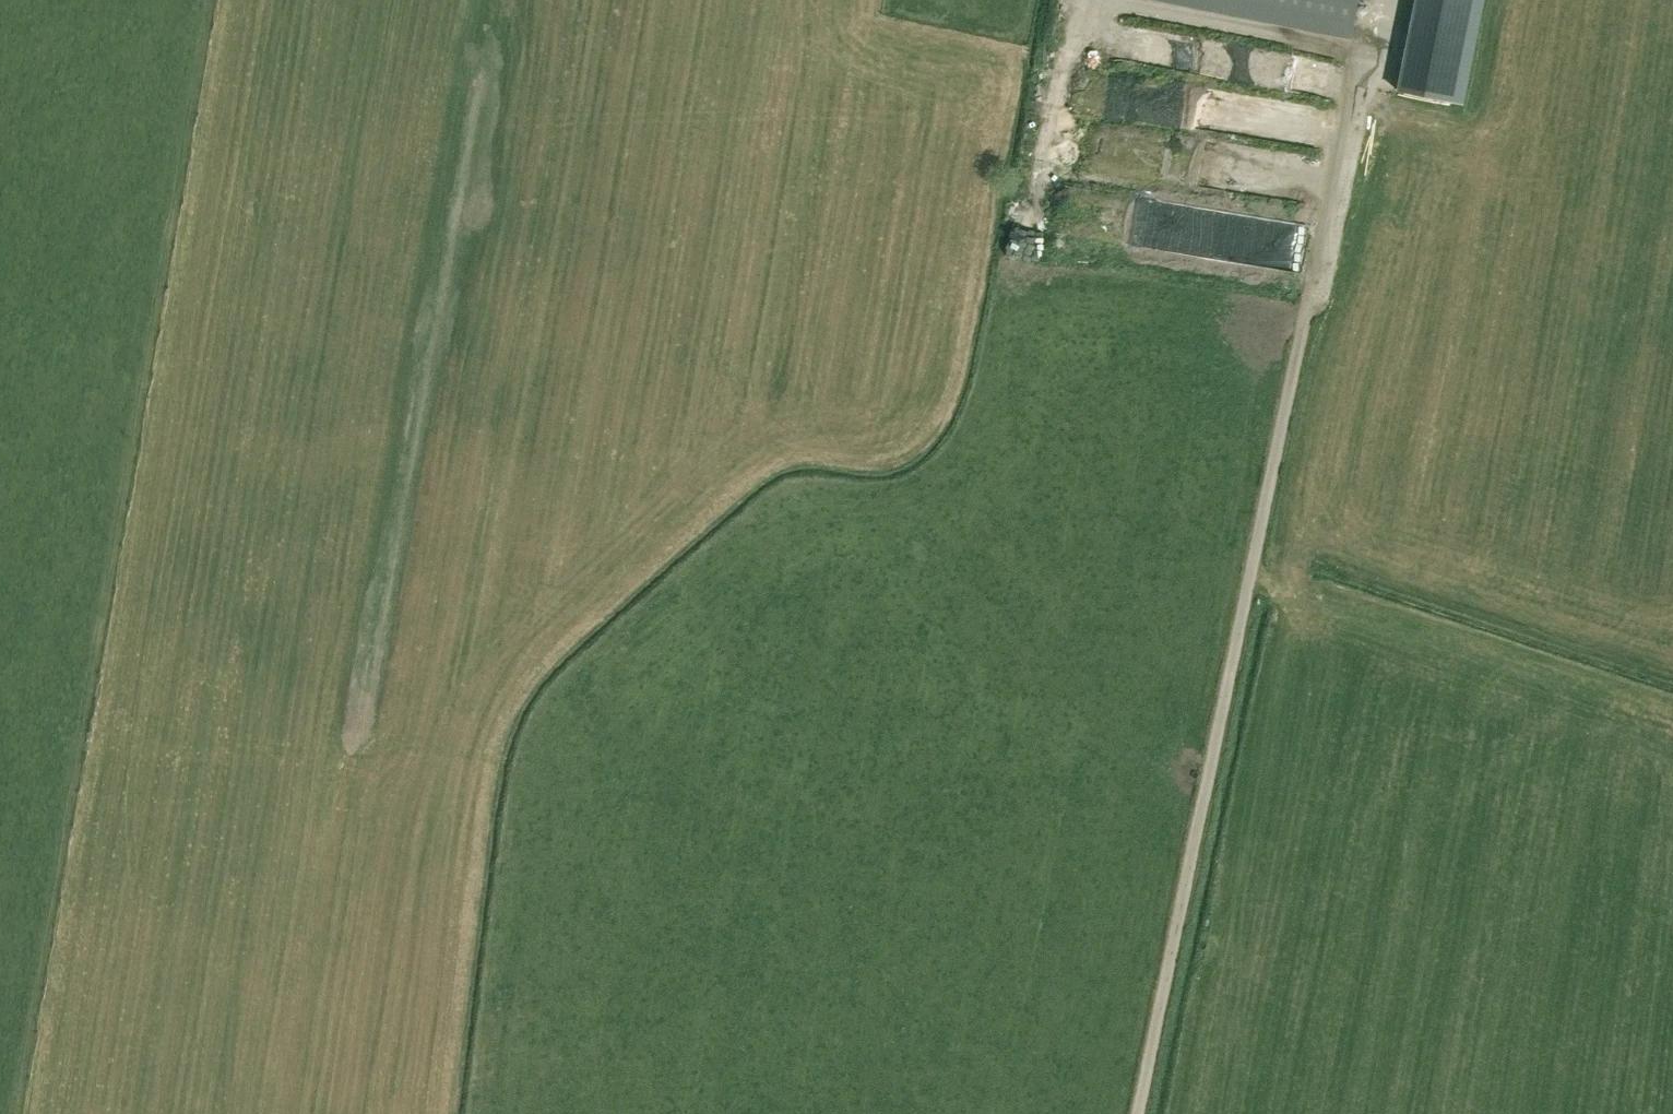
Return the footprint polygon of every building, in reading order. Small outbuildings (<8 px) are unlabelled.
[(1352,39),(1360,0),(1161,0),(1352,39)] [(1341,60),(1236,38),(1232,56),(1246,59),(1243,72),(1334,91),(1341,60)] [(1308,95),(1089,67),(1083,109),(1303,138),(1308,95)] [(1285,235),(1289,202),(1066,177),(1063,210),(1285,235)]
